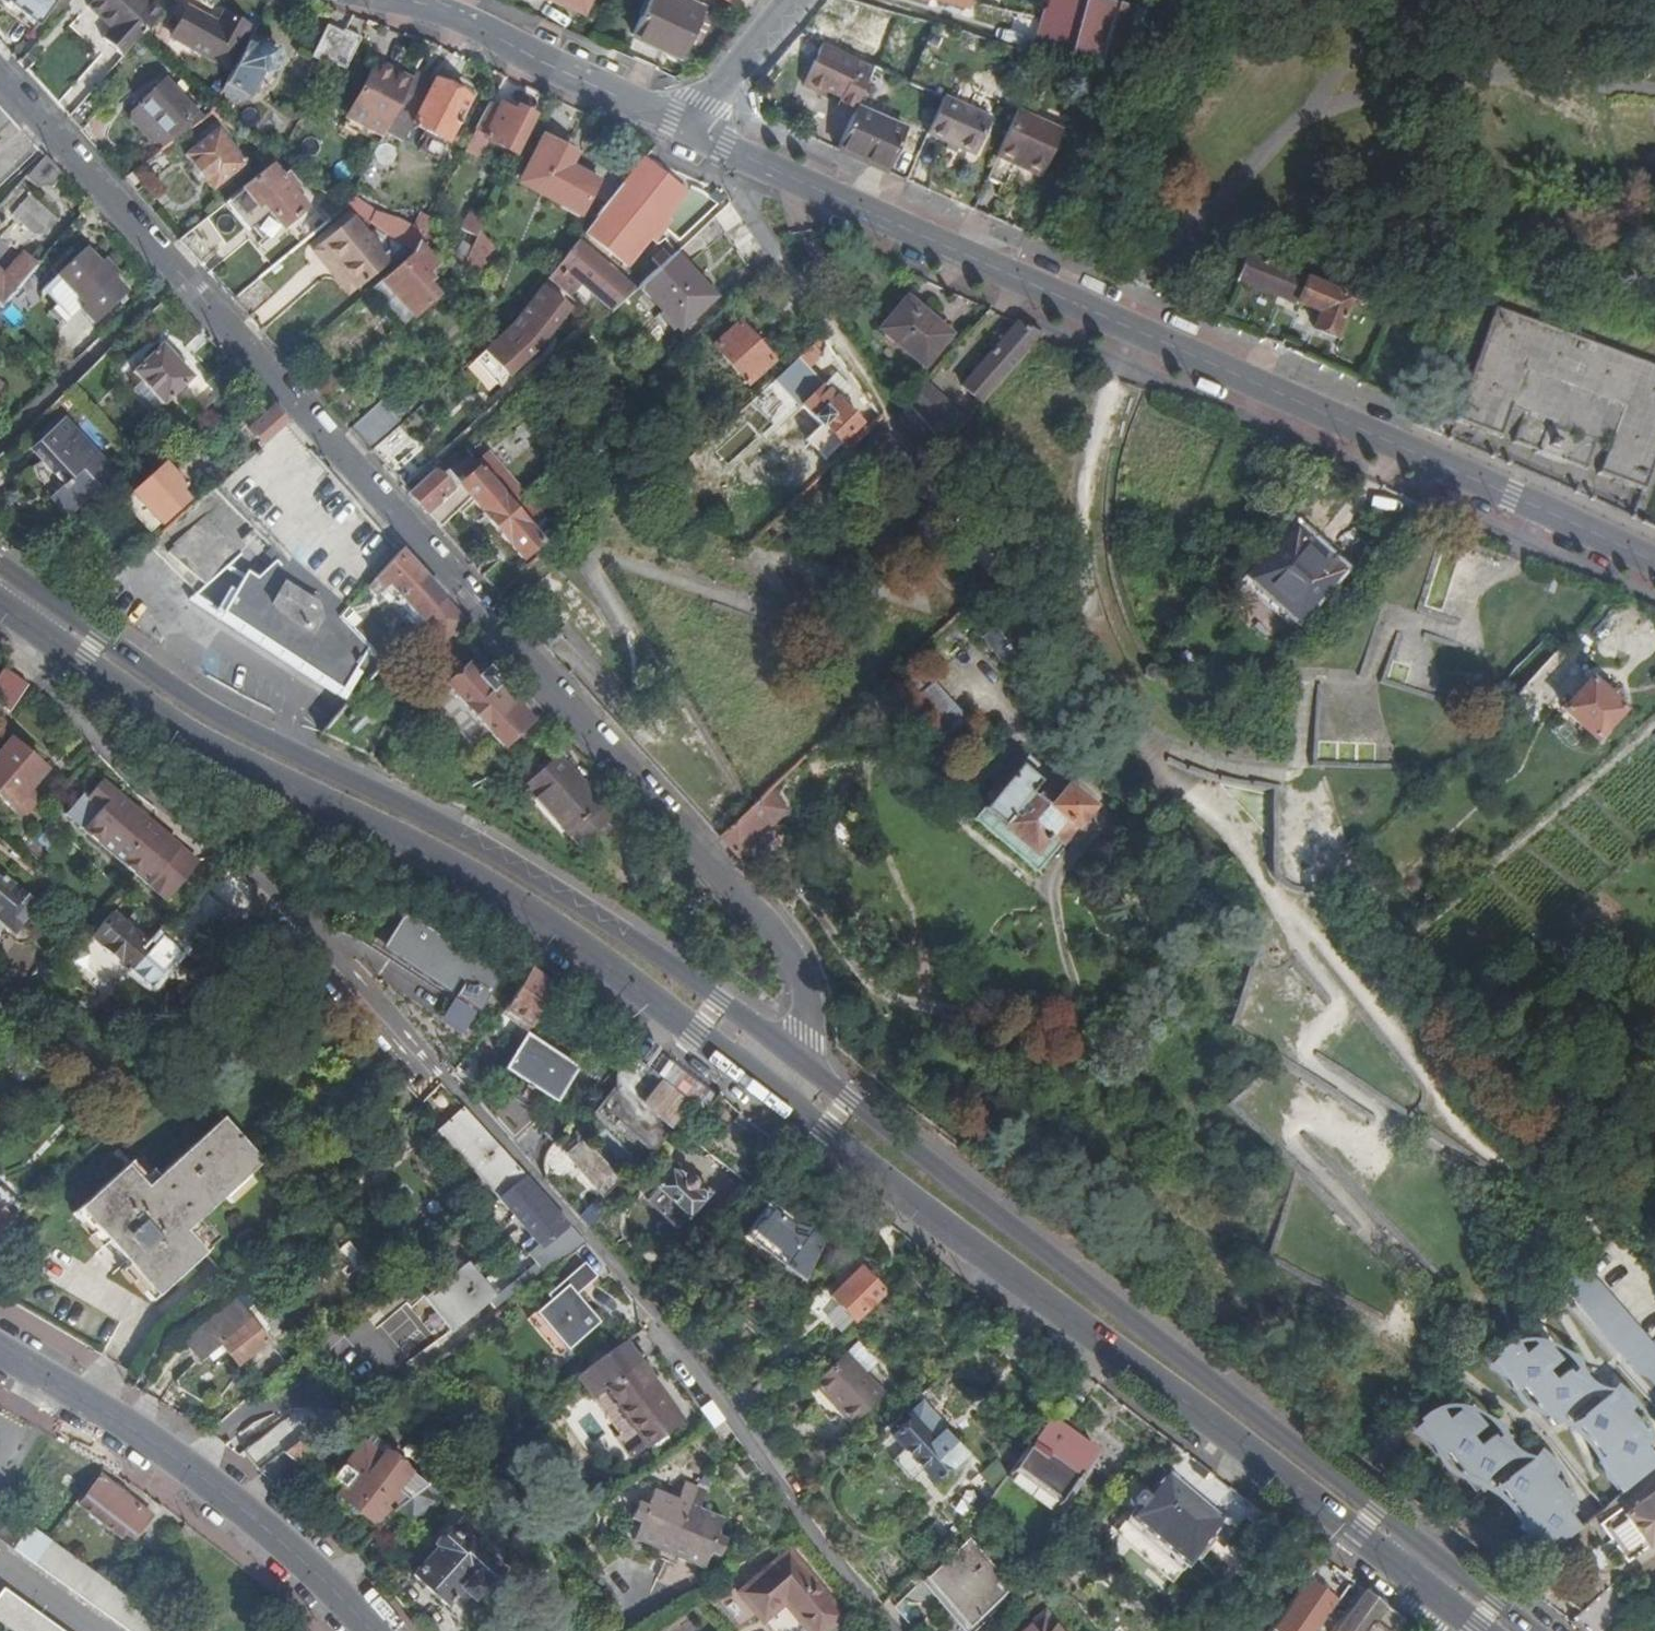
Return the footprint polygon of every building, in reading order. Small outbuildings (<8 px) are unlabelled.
[(41,29),(58,8),(54,6),(58,0),(0,0),(0,2),(7,7),(9,6),(41,29)] [(124,62),(146,39),(165,17),(146,0),(99,0),(90,11),(114,33),(104,43),(124,62)] [(584,17),(592,0),(548,0),(584,17)] [(703,12),(676,0),(650,0),(633,38),(683,61),(703,12)] [(969,0),(927,0),(967,11),(969,0)] [(1115,83),(1153,0),(1052,0),(1034,58),(1041,60),(1115,83)] [(230,74),(252,34),(225,20),(220,29),(188,13),(172,44),(230,74)] [(311,60),(329,69),(330,66),(345,39),(327,29),(311,60)] [(345,39),(330,66),(345,74),(361,43),(346,36),(345,39)] [(280,55),(253,40),(227,90),(248,101),(256,87),(266,92),(282,63),(280,55)] [(836,108),(852,117),(854,113),(857,108),(869,80),(854,73),(858,65),(820,49),(801,90),(821,100),(824,94),(839,102),(836,108)] [(348,121),(383,138),(393,119),(410,87),(374,69),(348,121)] [(434,86),(415,77),(410,87),(393,119),(449,147),(471,104),(451,93),(447,100),(431,92),(434,86)] [(140,108),(176,145),(203,125),(165,85),(140,108)] [(435,85),(434,86),(431,92),(447,100),(451,93),(435,85)] [(59,110),(70,121),(90,99),(78,87),(59,110)] [(227,90),(223,97),(245,109),(248,101),(227,90)] [(942,101),(926,138),(974,159),(990,122),(942,101)] [(492,105),(467,152),(479,159),(488,143),(484,142),(501,109),(492,105)] [(40,153),(0,108),(0,189),(40,153)] [(176,145),(140,108),(132,117),(132,126),(152,147),(161,147),(166,152),(176,145)] [(484,142),(488,143),(515,157),(535,119),(518,110),(515,115),(502,108),(501,109),(484,142)] [(890,129),(892,124),(857,108),(854,113),(890,129)] [(852,117),(837,153),(887,175),(907,130),(892,124),(890,129),(854,113),(852,117)] [(1017,115),(997,161),(1015,170),(1017,165),(1044,177),(1063,136),(1017,115)] [(343,130),(379,148),(383,138),(348,121),(343,130)] [(214,194),(246,169),(219,136),(187,160),(214,194)] [(580,218),(597,187),(568,171),(575,158),(545,142),(521,186),(580,218)] [(125,182),(138,198),(174,170),(163,155),(125,182)] [(272,170),(279,165),(265,155),(257,162),(268,174),(272,170)] [(53,191),(64,179),(47,160),(29,179),(39,189),(53,191)] [(663,181),(642,164),(585,237),(626,271),(685,199),(663,181)] [(268,174),(244,193),(259,212),(264,209),(284,232),(307,212),(293,196),(298,191),(288,180),(284,184),(272,170),(268,174)] [(331,224),(347,212),(336,204),(323,214),(331,224)] [(44,244),(61,226),(40,208),(34,213),(27,207),(15,219),(44,244)] [(477,236),(480,218),(463,215),(460,233),(477,236)] [(354,223),(320,250),(355,291),(388,264),(354,223)] [(202,227),(181,244),(204,269),(225,252),(202,227)] [(472,250),(482,262),(495,251),(481,234),(472,250)] [(593,293),(614,312),(637,291),(611,269),(609,270),(579,246),(552,280),(563,291),(572,300),(581,288),(590,296),(593,293)] [(413,257),(381,285),(414,319),(437,299),(426,287),(431,283),(427,277),(436,269),(418,248),(413,257)] [(456,258),(464,266),(471,252),(462,248),(456,258)] [(355,291),(320,250),(313,255),(347,297),(355,291)] [(473,277),(486,266),(482,262),(472,250),(471,252),(464,266),(473,277)] [(79,312),(80,313),(95,328),(128,296),(114,281),(119,276),(105,262),(100,267),(85,251),(56,279),(62,285),(84,307),(79,312)] [(661,269),(673,260),(665,251),(653,262),(661,269)] [(1,312),(42,265),(35,258),(31,262),(25,256),(4,279),(0,275),(0,310),(1,312)] [(715,302),(677,256),(673,260),(661,269),(640,289),(679,334),(715,302)] [(1306,283),(1307,281),(1248,258),(1238,283),(1319,318),(1314,333),(1336,343),(1352,302),(1306,283)] [(234,304),(250,321),(276,299),(262,281),(234,304)] [(71,322),(80,313),(79,312),(84,307),(62,285),(50,295),(50,300),(71,322)] [(381,285),(372,293),(405,327),(414,319),(381,285)] [(513,332),(486,356),(507,380),(543,348),(572,311),(546,290),(513,332)] [(952,339),(907,301),(880,333),(924,371),(952,339)] [(1598,477),(1645,495),(1654,468),(1654,369),(1497,311),(1455,424),(1499,440),(1527,368),(1626,402),(1609,448),(1598,477)] [(1051,339),(1042,339),(1018,327),(962,390),(981,407),(1027,356),(1051,339)] [(750,388),(774,365),(740,328),(715,351),(750,388)] [(144,387),(163,409),(193,382),(163,348),(134,376),(144,387)] [(847,450),(864,433),(862,430),(861,427),(844,410),(824,389),(808,373),(818,365),(807,353),(798,361),(787,370),(777,381),(822,426),(824,427),(843,445),(847,450)] [(787,370),(798,361),(792,353),(781,363),(787,370)] [(507,380),(486,356),(478,363),(502,391),(506,386),(503,383),(507,380)] [(1527,368),(1499,440),(1502,442),(1513,412),(1522,416),(1513,445),(1537,455),(1546,427),(1575,438),(1565,464),(1587,472),(1598,445),(1609,448),(1626,402),(1527,368)] [(314,391),(326,405),(346,387),(334,374),(314,391)] [(824,389),(844,410),(849,405),(844,400),(852,392),(836,377),(824,389)] [(155,415),(163,409),(144,387),(136,394),(155,415)] [(910,411),(943,450),(959,433),(966,426),(927,389),(910,411)] [(372,456),(400,431),(404,427),(383,404),(352,433),(372,456)] [(287,426),(274,412),(251,432),(264,447),(287,426)] [(113,477),(62,422),(32,451),(66,486),(51,500),(69,519),(113,477)] [(1564,467),(1565,464),(1575,438),(1546,427),(1537,455),(1537,456),(1564,467)] [(409,497),(440,532),(471,501),(483,517),(483,519),(505,545),(506,545),(521,562),(539,546),(525,528),(539,515),(517,489),(551,461),(522,428),(474,469),(470,464),(451,479),(449,476),(442,483),(434,475),(409,497)] [(372,456),(385,470),(413,445),(400,431),(372,456)] [(389,475),(403,490),(436,462),(422,445),(389,475)] [(149,537),(187,502),(180,495),(185,491),(166,470),(122,507),(149,537)] [(1341,576),(1297,536),(1253,583),(1296,623),(1341,576)] [(405,600),(426,622),(445,602),(401,554),(375,584),(383,593),(388,588),(403,602),(405,600)] [(246,578),(230,566),(209,586),(196,599),(198,599),(346,698),(372,649),(277,559),(260,576),(250,569),(246,578)] [(444,642),(464,624),(445,602),(426,622),(444,642)] [(1036,663),(1009,626),(988,642),(1012,674),(1022,666),(1026,671),(1036,663)] [(1403,635),(1396,682),(1436,688),(1443,641),(1403,635)] [(503,751),(533,722),(515,703),(514,703),(501,689),(501,687),(487,672),(478,681),(468,670),(447,689),(466,709),(459,715),(478,736),(485,730),(503,751)] [(1155,670),(1149,670),(1144,674),(1144,680),(1147,684),(1154,685),(1159,680),(1159,675),(1155,670)] [(29,688),(5,671),(0,677),(0,709),(9,716),(29,688)] [(1623,711),(1590,683),(1564,712),(1595,742),(1623,711)] [(46,774),(11,743),(0,756),(0,802),(19,818),(25,818),(36,806),(36,799),(29,792),(46,774)] [(529,788),(581,847),(615,818),(562,759),(529,788)] [(1038,875),(1093,811),(1057,780),(1054,783),(1030,761),(1000,797),(995,794),(993,794),(987,800),(987,803),(992,807),(977,825),(1038,875)] [(102,783),(88,801),(100,812),(83,832),(165,903),(197,866),(102,783)] [(788,814),(770,795),(721,840),(739,858),(788,814)] [(100,812),(88,801),(82,797),(65,817),(83,832),(100,812)] [(37,909),(0,876),(0,923),(14,935),(37,909)] [(209,932),(229,957),(243,938),(224,914),(209,932)] [(376,951),(480,1003),(498,967),(394,915),(376,951)] [(168,968),(112,918),(102,929),(92,940),(149,990),(168,968)] [(531,1030),(556,992),(529,973),(519,989),(506,1012),(531,1030)] [(528,1035),(512,1059),(505,1071),(522,1082),(541,1094),(557,1105),(581,1069),(528,1035)] [(691,1107),(702,1116),(714,1102),(672,1071),(661,1084),(691,1107)] [(541,1094),(522,1082),(510,1099),(529,1111),(541,1094)] [(652,1154),(691,1107),(661,1084),(646,1102),(625,1084),(621,1088),(619,1088),(615,1093),(616,1095),(602,1111),(652,1154)] [(473,1101),(514,1146),(537,1124),(484,1089),(476,1098),(473,1101)] [(486,1185),(512,1165),(463,1111),(439,1132),(486,1185)] [(184,1233),(260,1163),(220,1120),(145,1190),(125,1169),(93,1198),(98,1203),(82,1219),(152,1294),(168,1279),(173,1284),(204,1255),(184,1233)] [(605,1198),(621,1183),(583,1143),(567,1158),(579,1171),(580,1173),(590,1184),(591,1184),(605,1198)] [(679,1161),(670,1154),(660,1166),(669,1172),(679,1161)] [(499,1200),(525,1179),(512,1165),(486,1185),(499,1200)] [(679,1233),(713,1197),(702,1187),(699,1191),(698,1190),(699,1186),(698,1183),(695,1180),(691,1180),(688,1182),(687,1182),(691,1178),(681,1169),(649,1203),(679,1233)] [(541,1273),(546,1279),(587,1248),(525,1179),(499,1200),(539,1248),(529,1257),(536,1267),(541,1273)] [(722,1232),(739,1218),(724,1206),(710,1221),(722,1232)] [(14,1219),(0,1207),(0,1234),(14,1219)] [(793,1230),(767,1211),(742,1242),(800,1288),(825,1243),(800,1222),(793,1230)] [(300,1255),(307,1250),(301,1243),(294,1248),(300,1255)] [(345,1288),(369,1267),(350,1245),(326,1265),(345,1288)] [(1563,1286),(1644,1374),(1651,1368),(1654,1372),(1654,1342),(1586,1266),(1563,1286)] [(456,1332),(494,1301),(467,1267),(428,1298),(456,1332)] [(504,1302),(541,1273),(536,1267),(498,1298),(501,1302),(504,1302)] [(569,1289),(578,1300),(599,1282),(587,1267),(548,1300),(551,1304),(569,1289)] [(833,1300),(857,1327),(888,1298),(864,1272),(833,1300)] [(602,1326),(578,1300),(569,1289),(551,1304),(539,1315),(572,1352),(602,1326)] [(231,1299),(181,1342),(198,1362),(220,1345),(238,1368),(269,1344),(231,1299)] [(562,1361),(572,1352),(539,1315),(530,1323),(562,1361)] [(1534,1383),(1562,1417),(1593,1391),(1586,1383),(1590,1379),(1580,1366),(1563,1380),(1554,1370),(1561,1365),(1554,1358),(1558,1354),(1547,1341),(1532,1354),(1522,1343),(1503,1359),(1527,1388),(1534,1383)] [(848,1359),(854,1366),(867,1354),(861,1347),(848,1359)] [(867,1354),(854,1366),(868,1380),(881,1369),(867,1354)] [(815,1387),(823,1395),(854,1366),(848,1359),(847,1358),(815,1387)] [(606,1392),(647,1449),(648,1451),(678,1428),(647,1386),(653,1382),(641,1366),(606,1392)] [(854,1366),(823,1395),(845,1420),(878,1391),(868,1380),(854,1366)] [(1644,1374),(1654,1387),(1654,1372),(1651,1368),(1644,1374)] [(878,1391),(845,1420),(855,1430),(887,1400),(878,1391)] [(630,1462),(647,1449),(606,1392),(593,1401),(619,1438),(614,1441),(630,1462)] [(1609,1458),(1633,1488),(1654,1470),(1654,1463),(1649,1455),(1654,1451),(1654,1439),(1651,1433),(1646,1437),(1640,1429),(1638,1431),(1629,1420),(1641,1410),(1630,1397),(1626,1401),(1619,1393),(1588,1419),(1616,1452),(1609,1458)] [(941,1425),(925,1407),(910,1420),(913,1424),(894,1442),(906,1454),(894,1465),(911,1486),(924,1475),(936,1487),(957,1467),(961,1473),(970,1465),(941,1433),(942,1431),(941,1425)] [(1454,1451),(1482,1485),(1513,1459),(1506,1451),(1510,1447),(1499,1434),(1482,1449),(1474,1439),(1481,1433),(1474,1426),(1477,1422),(1467,1409),(1451,1422),(1442,1411),(1422,1427),(1447,1457),(1454,1451)] [(244,1454),(260,1474),(304,1439),(316,1449),(325,1455),(331,1451),(310,1433),(306,1435),(291,1417),(244,1454)] [(1097,1457),(1051,1422),(1015,1470),(1061,1505),(1097,1457)] [(304,1439),(260,1474),(274,1486),(298,1468),(295,1466),(316,1449),(304,1439)] [(337,1499),(377,1532),(400,1510),(402,1509),(424,1492),(428,1489),(407,1473),(407,1472),(386,1456),(382,1461),(363,1447),(333,1483),(343,1491),(337,1499)] [(1535,1517),(1529,1523),(1553,1553),(1578,1532),(1568,1520),(1580,1511),(1570,1498),(1565,1502),(1559,1494),(1557,1496),(1548,1485),(1560,1475),(1550,1462),(1545,1466),(1539,1458),(1508,1484),(1535,1517)] [(987,1498),(1008,1478),(992,1461),(971,1481),(987,1498)] [(1211,1475),(1200,1466),(1194,1474),(1206,1483),(1211,1475)] [(1173,1480),(1173,1478),(1170,1475),(1151,1497),(1145,1492),(1139,1492),(1130,1505),(1129,1508),(1131,1511),(1137,1514),(1130,1522),(1157,1545),(1181,1515),(1195,1497),(1173,1480)] [(103,1484),(88,1502),(103,1514),(96,1524),(107,1533),(115,1524),(128,1534),(125,1539),(136,1549),(155,1525),(103,1484)] [(705,1572),(711,1555),(719,1539),(725,1522),(701,1512),(708,1494),(686,1485),(679,1502),(654,1492),(647,1508),(640,1526),(634,1542),(659,1553),(660,1550),(680,1558),(679,1561),(705,1572)] [(434,1505),(424,1492),(402,1509),(412,1521),(434,1505)] [(1203,1503),(1195,1497),(1181,1515),(1201,1532),(1216,1514),(1203,1503)] [(1628,1519),(1651,1551),(1654,1548),(1654,1499),(1628,1519)] [(103,1514),(88,1502),(81,1512),(96,1524),(103,1514)] [(631,1522),(640,1526),(647,1508),(638,1505),(631,1522)] [(400,1510),(377,1532),(410,1567),(432,1545),(400,1510)] [(1181,1515),(1157,1545),(1187,1570),(1212,1542),(1225,1553),(1237,1539),(1224,1528),(1227,1524),(1216,1514),(1201,1532),(1181,1515)] [(120,1630),(170,1630),(30,1529),(22,1540),(1,1524),(0,1525),(0,1544),(120,1630)] [(120,1543),(125,1539),(128,1534),(115,1524),(107,1533),(120,1543)] [(1026,1578),(980,1531),(939,1573),(985,1619),(1026,1578)] [(455,1536),(450,1532),(435,1548),(439,1553),(413,1579),(447,1611),(462,1593),(473,1603),(482,1592),(485,1595),(504,1574),(458,1532),(455,1536)] [(719,1539),(711,1555),(720,1559),(727,1542),(719,1539)] [(792,1554),(742,1596),(765,1624),(788,1606),(809,1630),(833,1630),(847,1619),(792,1554)] [(1334,1595),(1303,1573),(1263,1630),(1309,1630),(1334,1595)] [(737,1592),(721,1602),(736,1628),(752,1619),(737,1592)] [(1364,1593),(1348,1615),(1335,1630),(1369,1630),(1386,1609),(1364,1593)] [(5,1630),(55,1630),(5,1595),(0,1601),(0,1627),(5,1630)] [(1386,1609),(1369,1630),(1396,1630),(1402,1622),(1386,1609)] [(1045,1621),(1033,1630),(1053,1630),(1045,1621)]
